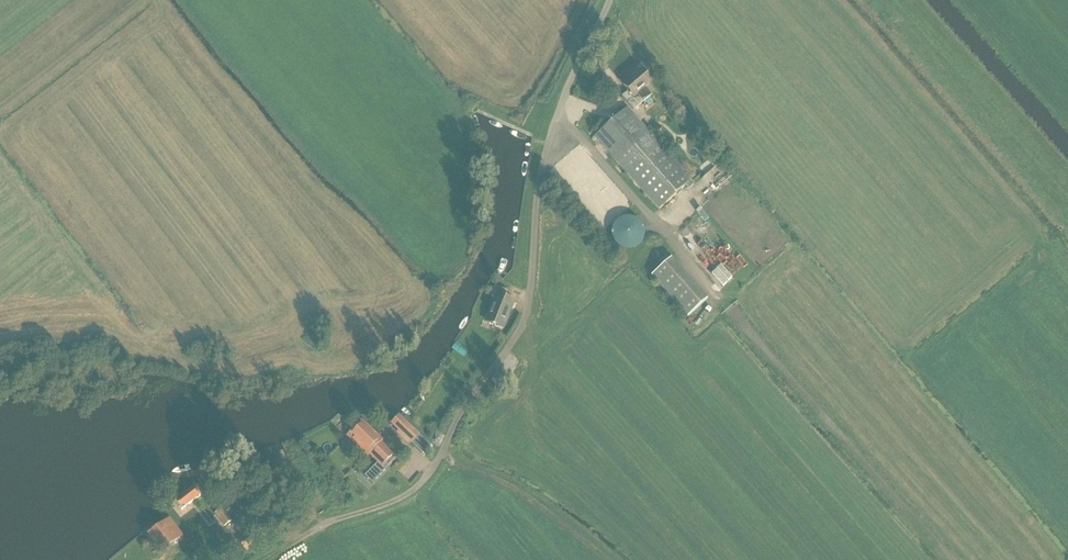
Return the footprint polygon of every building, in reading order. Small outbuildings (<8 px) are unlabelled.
[(633,110),(651,95),(645,88),(652,82),(641,69),(623,85),(628,90),(621,96),(633,110)] [(569,110),(579,117),(583,111),(573,105),(569,110)] [(692,181),(627,107),(594,136),(627,173),(659,210),(692,181)] [(715,164),(702,178),(708,183),(721,170),(715,164)] [(715,178),(707,182),(710,188),(718,184),(715,178)] [(641,248),(639,226),(617,228),(619,249),(641,248)] [(717,285),(726,277),(706,255),(697,262),(717,285)] [(708,299),(671,257),(650,276),(687,317),(708,299)] [(507,290),(494,285),(490,295),(494,297),(484,322),(503,330),(515,300),(505,296),(507,290)] [(430,445),(398,415),(390,423),(422,454),(430,445)] [(362,421),(347,437),(367,456),(370,453),(379,461),(364,476),(372,484),(389,466),(385,462),(392,455),(379,443),(382,440),(362,421)] [(409,479),(415,471),(409,467),(403,475),(409,479)] [(201,496),(194,487),(175,501),(182,510),(201,496)] [(231,521),(222,508),(214,513),(224,527),(231,521)] [(182,535),(170,519),(152,533),(163,549),(182,535)] [(237,538),(246,551),(259,542),(250,529),(237,538)]
